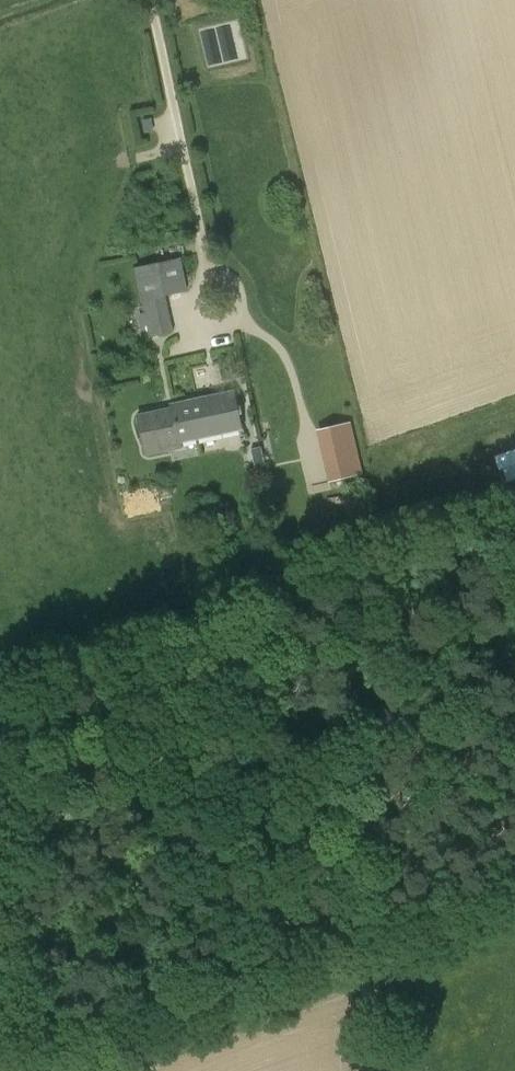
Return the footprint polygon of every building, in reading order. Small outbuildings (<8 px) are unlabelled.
[(173,332),(165,295),(188,291),(181,258),(134,268),(149,337),(173,332)] [(171,405),(171,407),(137,413),(145,454),(182,447),(181,442),(242,429),(234,394),(205,400),(204,397),(171,405)] [(316,430),(319,443),(354,434),(351,421),(316,430)] [(264,464),(261,446),(252,448),(255,466),(264,464)] [(496,462),(494,462),(504,489),(514,485),(514,455),(496,462)] [(364,474),(360,460),(325,469),(329,482),(364,474)]
